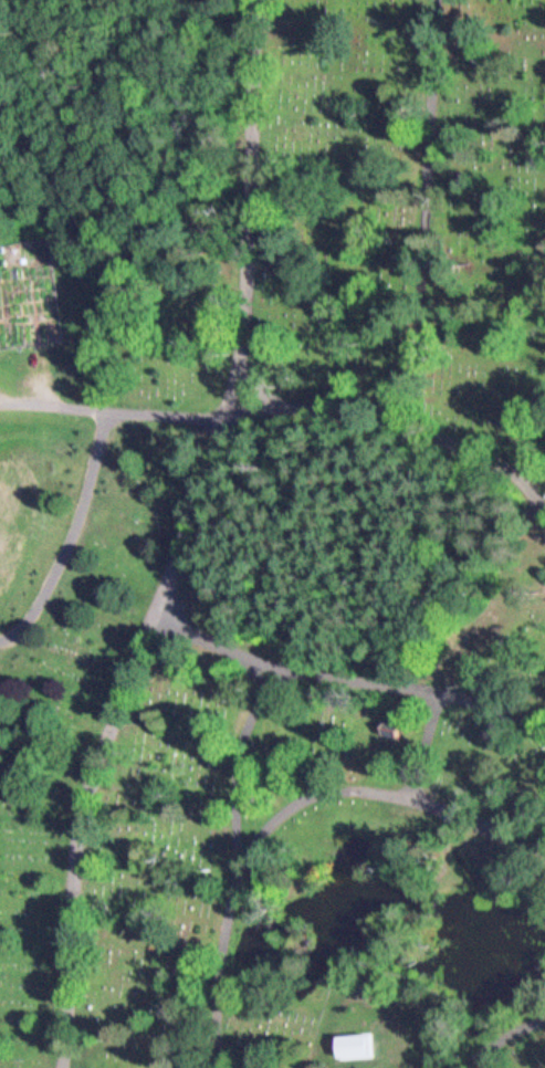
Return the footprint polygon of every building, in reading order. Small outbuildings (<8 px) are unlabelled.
[(387,727),(396,738),(406,729),(396,718),(387,727)] [(369,1023),(370,1049),(338,1051),(337,1025),(369,1023)]
